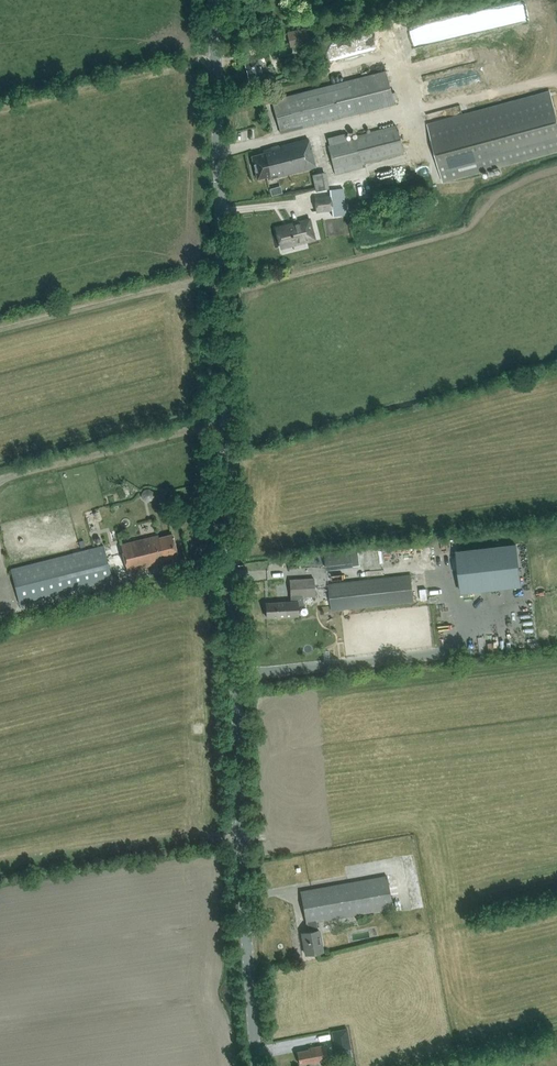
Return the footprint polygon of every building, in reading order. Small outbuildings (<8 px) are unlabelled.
[(291,47),(310,43),(309,36),(324,33),(323,27),(307,30),(307,28),(288,32),(291,47)] [(338,42),(324,43),(326,62),(339,61),(338,42)] [(250,81),(251,81),(251,82),(257,81),(256,79),(269,76),(274,75),(272,66),(266,67),(264,58),(245,63),(250,81)] [(394,104),(385,71),(272,100),(281,134),(394,104)] [(443,180),(556,149),(556,117),(550,92),(428,125),(443,180)] [(345,133),(327,138),(329,145),(328,146),(335,175),(366,166),(365,163),(403,153),(396,125),(358,135),(359,138),(347,140),(345,133)] [(258,179),(270,176),(271,179),(316,167),(308,139),(264,151),(264,154),(252,157),(258,179)] [(404,164),(391,166),(393,183),(407,180),(404,164)] [(330,188),(326,172),(314,175),(318,191),(330,188)] [(282,186),(271,188),(272,194),(283,192),(282,186)] [(331,195),(314,197),(316,213),(332,211),(331,195)] [(281,247),(313,239),(309,220),(277,228),(281,247)] [(127,571),(165,562),(165,559),(178,556),(172,535),(160,538),(159,535),(121,545),(127,571)] [(19,602),(112,579),(104,545),(11,568),(19,602)] [(457,552),(461,592),(521,585),(516,545),(457,552)] [(358,548),(351,549),(353,566),(360,565),(358,549),(358,548)] [(411,575),(329,584),(332,610),(414,601),(411,575)] [(293,601),(267,602),(267,617),(298,615),(298,606),(303,605),(303,596),(315,595),(314,578),(291,580),(292,597),(293,601)] [(387,876),(301,891),(307,923),(308,923),(310,932),(302,933),(306,955),(323,952),(320,931),(318,932),(317,923),(393,908),(387,876)] [(347,1028),(331,1031),(335,1052),(351,1049),(347,1028)] [(310,1048),(310,1050),(298,1052),(301,1065),(312,1063),(313,1064),(320,1062),(320,1061),(328,1060),(325,1045),(317,1047),(317,1046),(310,1048)]
